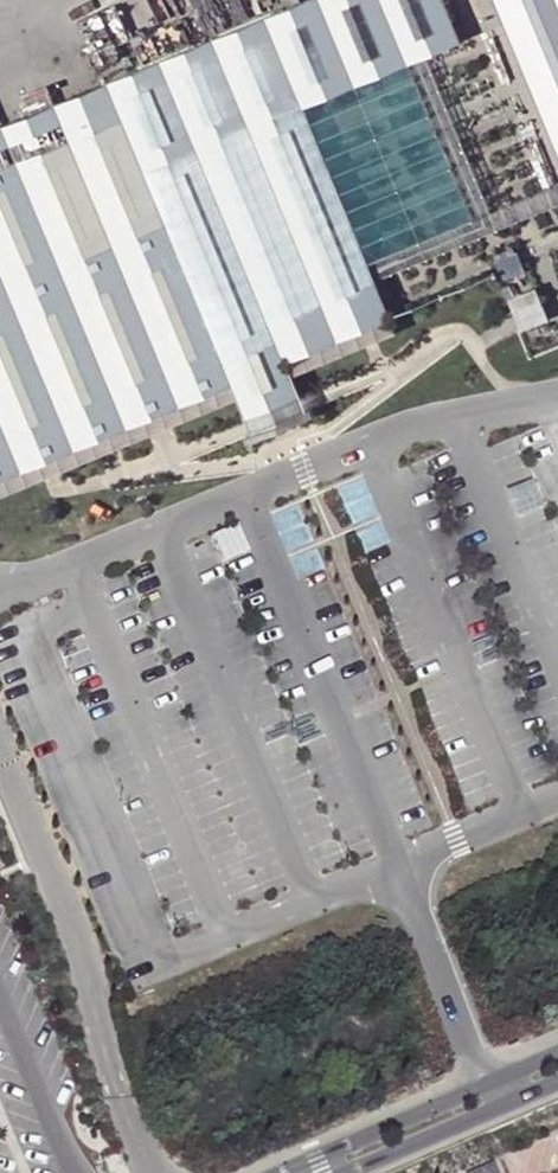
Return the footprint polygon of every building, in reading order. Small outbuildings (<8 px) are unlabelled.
[(373,263),(307,106),(467,40),(450,0),(305,0),(0,126),(0,481),(47,462),(105,438),(157,416),(236,384),(253,426),(258,438),(286,426),(314,414),(309,403),(292,361),(366,330),(396,317),(373,263)] [(137,60),(194,36),(178,0),(131,0),(115,7),(137,60)] [(557,156),(557,0),(493,0),(557,156)] [(536,291),(507,302),(515,323),(519,335),(549,323),(536,291)]
